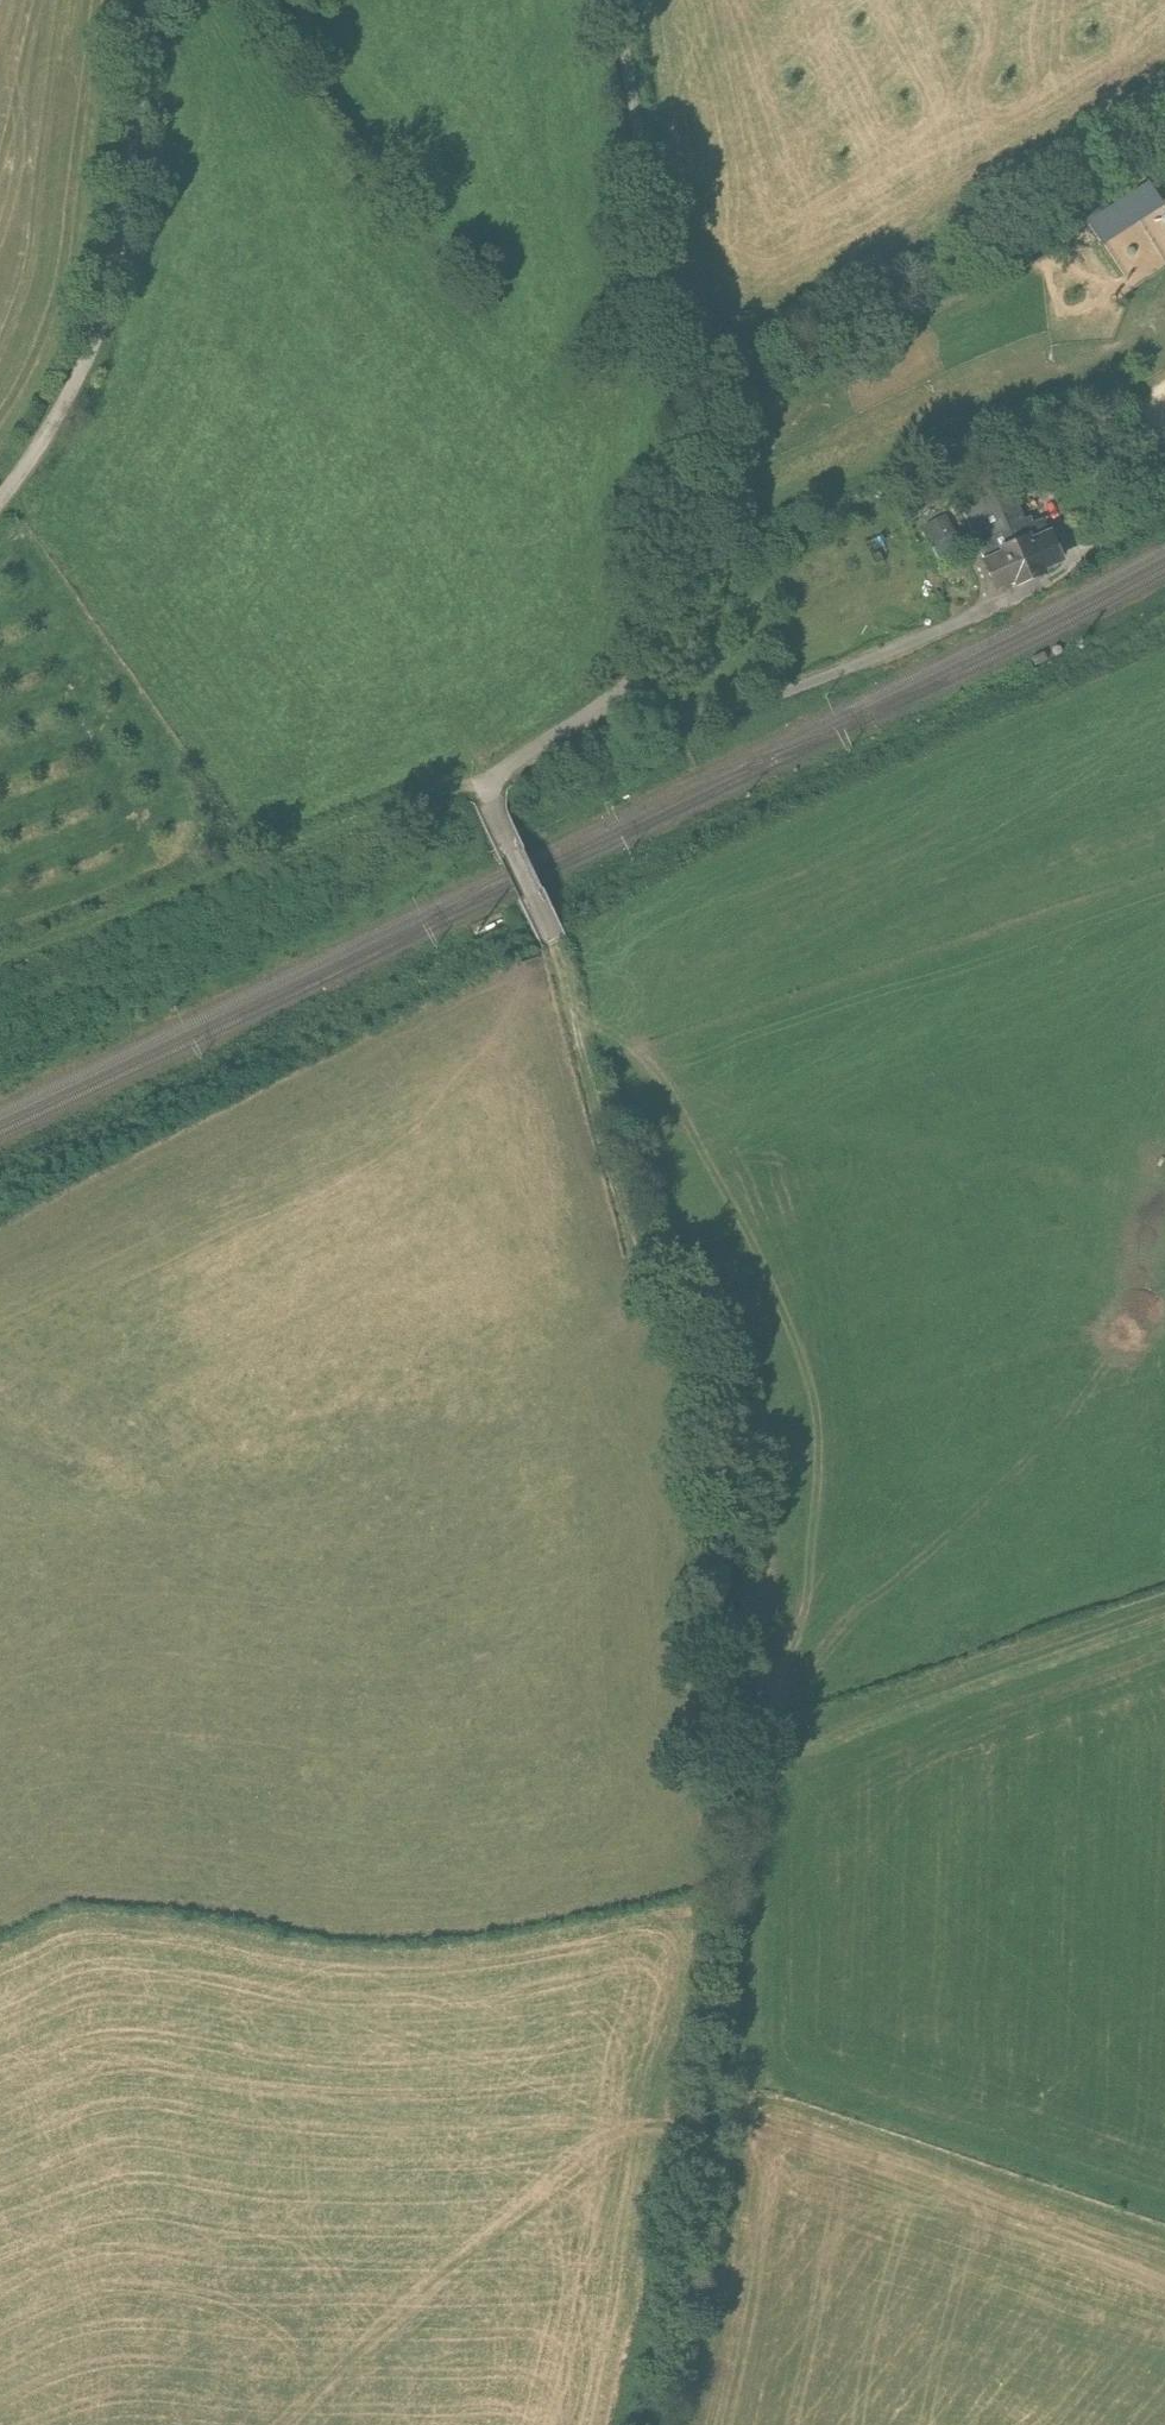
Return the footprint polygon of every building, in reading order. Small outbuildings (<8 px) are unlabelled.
[(1147,184),(1088,223),(1103,247),(1163,208),(1147,184)] [(1016,479),(995,489),(1017,538),(1033,531),(1018,497),(1023,494),(1016,479)] [(1000,546),(1017,538),(995,489),(992,482),(971,492),(975,500),(962,506),(985,558),(1003,551),(1000,546)] [(947,513),(923,525),(933,546),(958,534),(947,513)] [(1033,531),(1017,538),(1036,579),(1052,572),(1050,568),(1069,559),(1055,528),(1036,537),(1033,531)] [(1036,579),(1017,538),(1000,546),(1003,551),(985,558),(999,589),(1018,580),(1021,586),(1036,579)]
